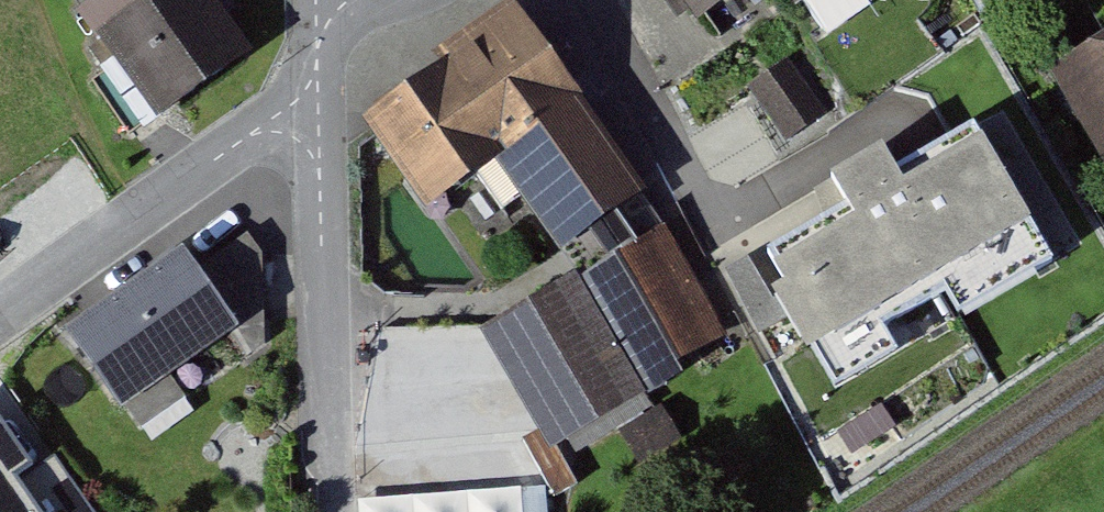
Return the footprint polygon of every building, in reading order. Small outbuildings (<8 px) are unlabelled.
[(176,122),(254,70),(207,0),(115,0),(100,10),(176,122)] [(703,30),(748,0),(682,0),(703,30)] [(572,252),(651,199),(521,9),(455,54),(463,65),(378,123),(439,212),(511,163),(572,252)] [(1103,131),(1103,54),(1070,74),(1103,131)] [(798,65),(758,92),(793,144),(833,118),(798,65)] [(835,212),(758,258),(831,381),(1039,257),(960,124),(881,171),(866,147),(814,178),(835,212)] [(589,289),(650,390),(730,342),(668,241),(589,289)] [(82,332),(134,408),(251,328),(199,252),(82,332)] [(495,335),(568,455),(657,401),(650,390),(589,289),(584,281),(495,335)] [(48,482),(0,415),(0,511),(6,511),(48,482)] [(527,495),(369,507),(369,511),(529,511),(527,495)]
